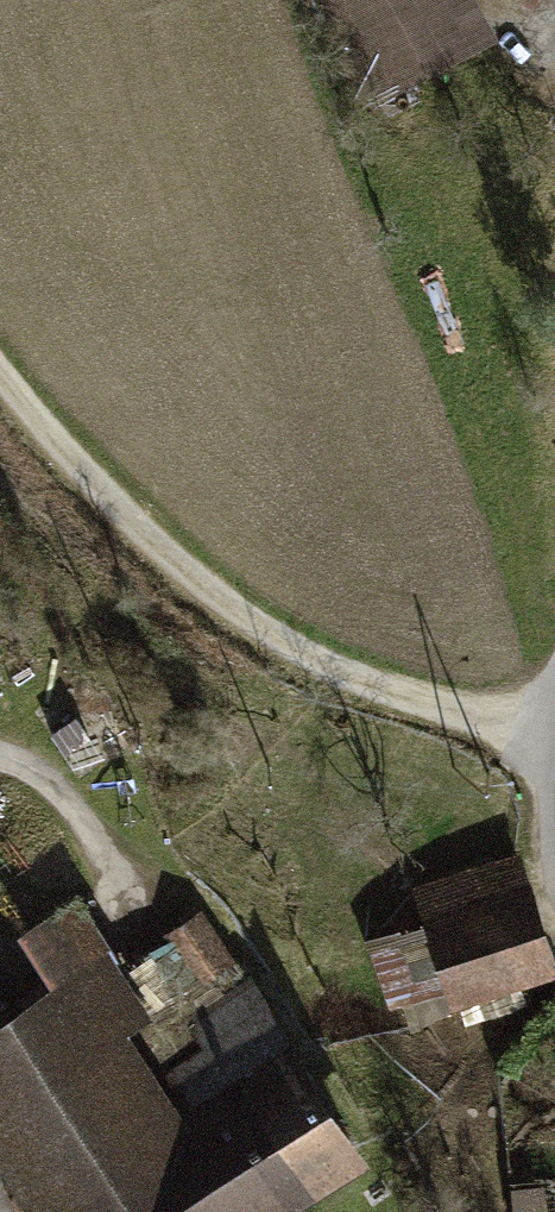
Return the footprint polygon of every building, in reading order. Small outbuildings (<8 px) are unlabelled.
[(366,96),(488,34),(470,0),(317,0),(366,96)] [(411,884),(421,915),(449,1001),(529,975),(554,967),(554,947),(523,848),(411,884)] [(0,1006),(0,1170),(28,1211),(267,1211),(359,1151),(286,1034),(171,1106),(123,1030),(150,1014),(121,967),(65,891),(8,929),(41,979),(0,1006)] [(171,1106),(286,1034),(205,905),(163,930),(168,937),(121,967),(150,1014),(123,1030),(171,1106)] [(449,1001),(421,915),(367,936),(390,1007),(402,1004),(411,1030),(474,1009),(476,1018),(517,1005),(514,997),(535,993),(529,975),(449,1001)]
